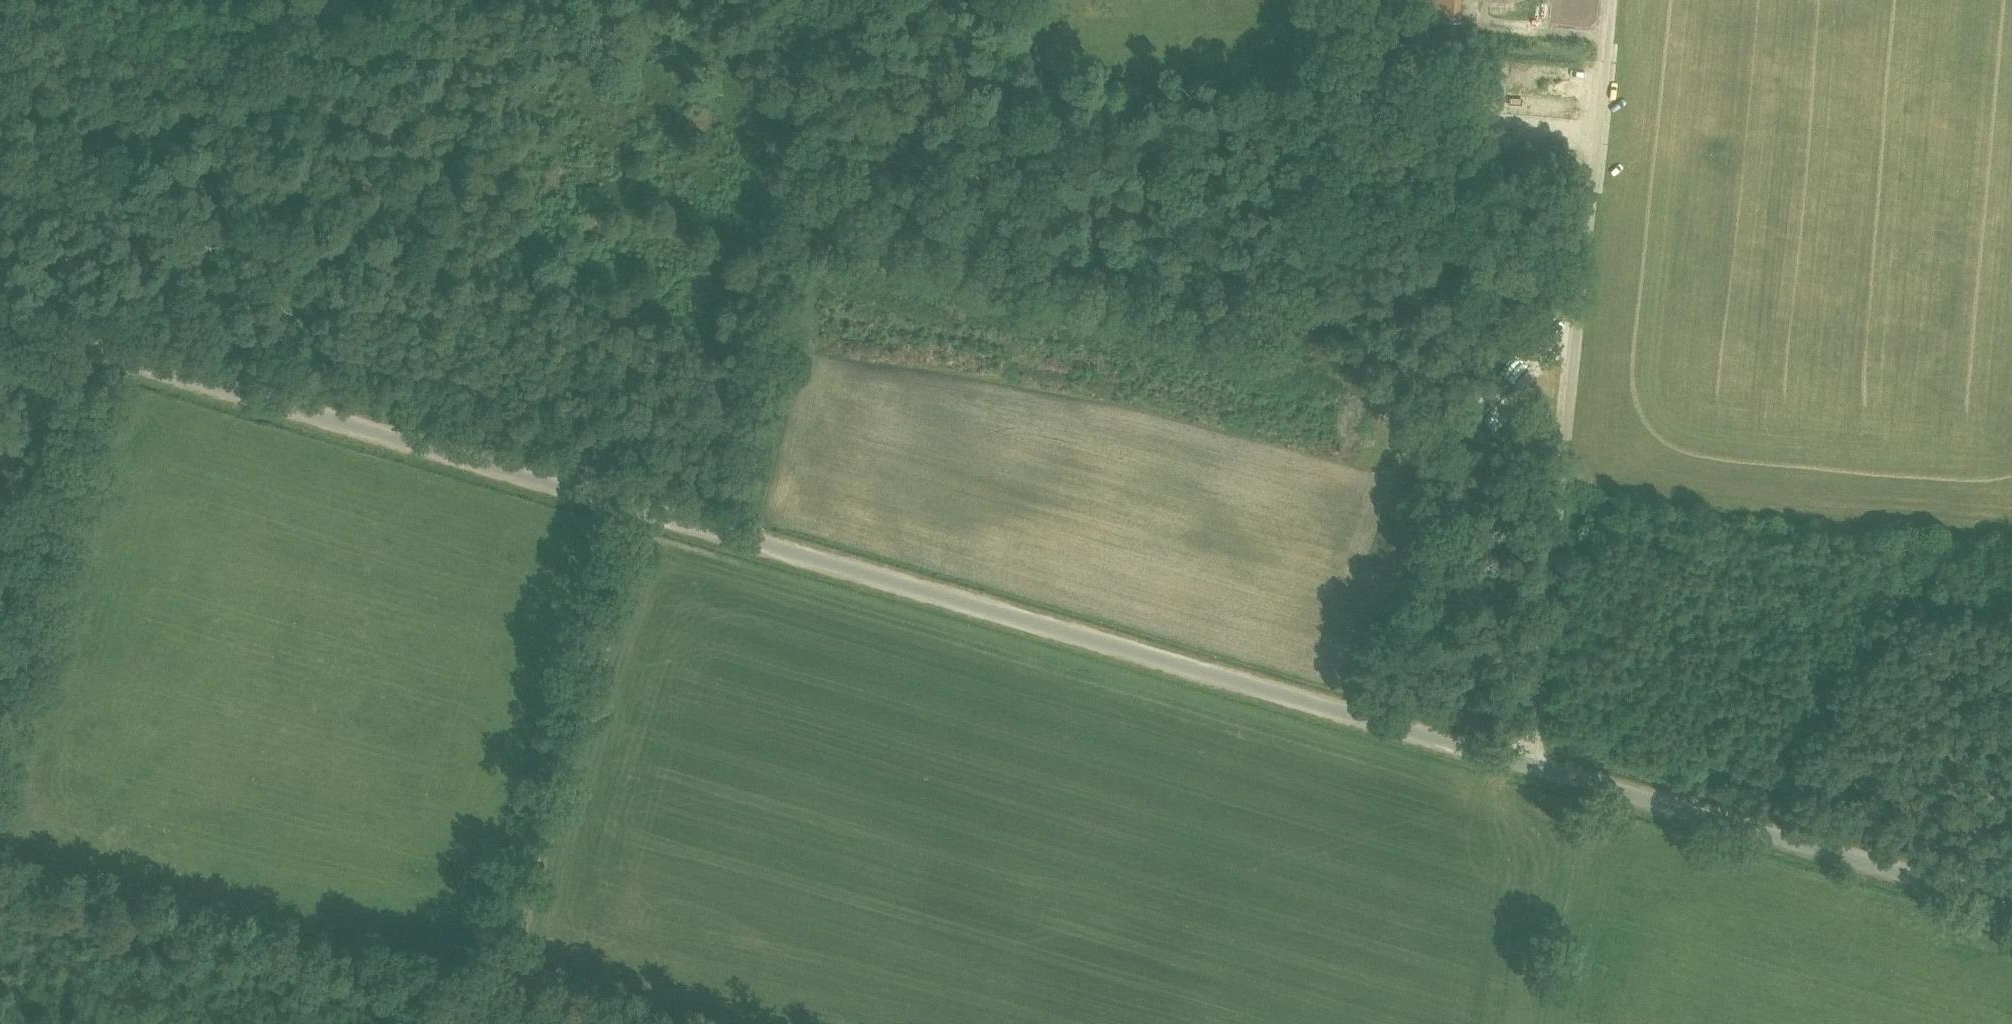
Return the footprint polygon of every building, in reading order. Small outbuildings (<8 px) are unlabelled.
[(1457,22),(1461,22),(1462,0),(1435,0),(1435,21),(1434,21),(1433,56),(1457,57),(1457,22)]
